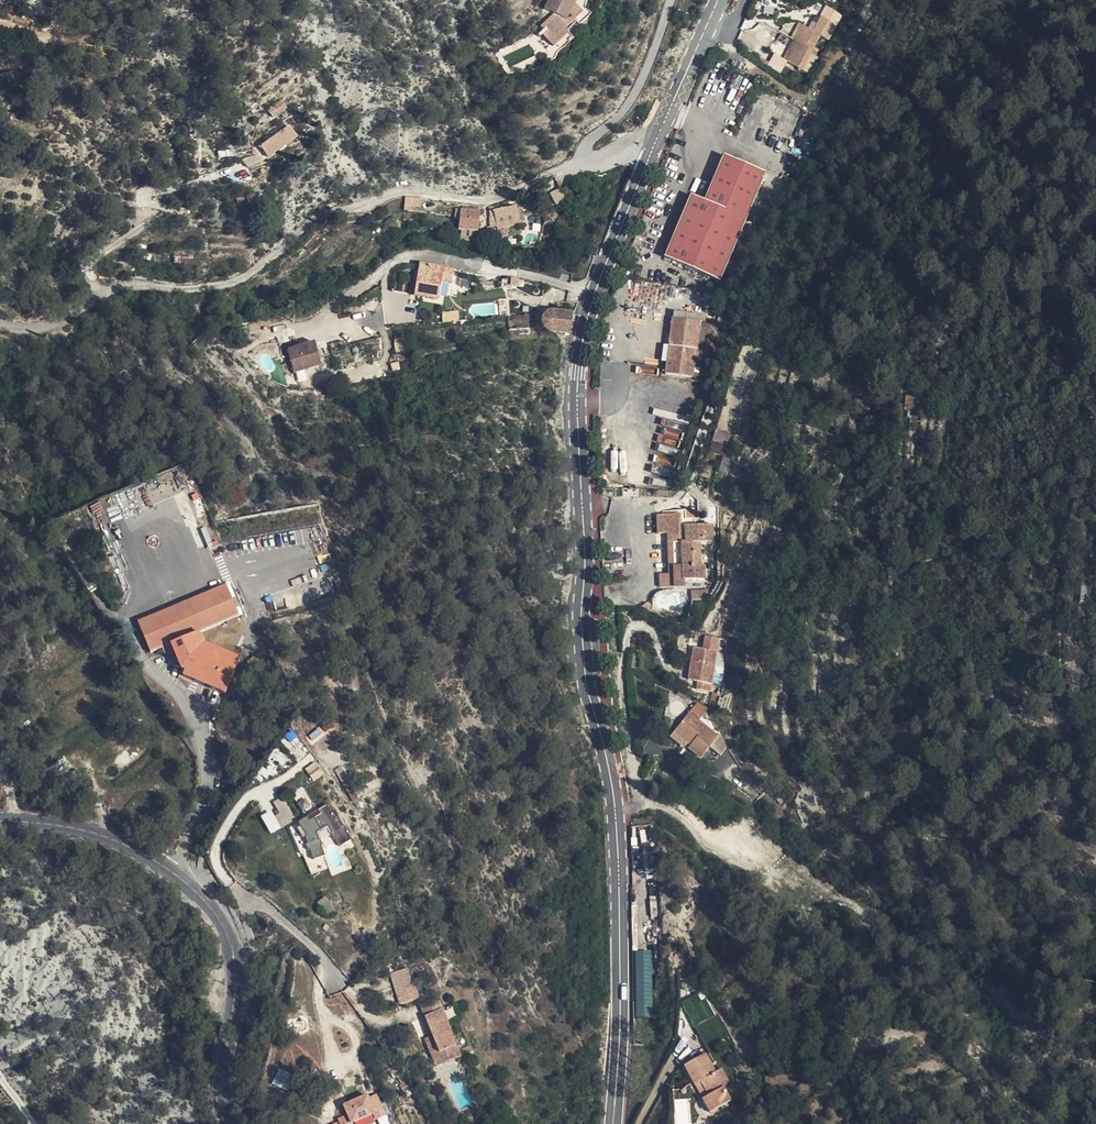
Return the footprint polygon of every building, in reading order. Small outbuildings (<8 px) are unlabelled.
[(545,7),(555,12),(543,24),(546,27),(557,37),(566,27),(572,22),(567,17),(572,11),(578,16),(577,18),(583,23),(594,12),(584,0),(550,0),(545,7)] [(557,37),(546,27),(539,34),(541,37),(545,34),(563,51),(576,37),(566,27),(557,37)] [(800,60),(813,66),(820,51),(799,41),(793,57),(800,60)] [(784,77),(792,80),(800,60),(793,57),(784,77)] [(805,86),(813,66),(800,60),(792,80),(805,86)] [(304,134),(297,122),(266,140),(272,152),(304,134)] [(233,148),(217,151),(218,158),(235,155),(233,148)] [(724,164),(705,209),(704,219),(703,227),(702,233),(699,240),(694,248),(684,255),(675,262),(670,267),(683,273),(697,256),(707,242),(711,233),(713,223),(713,212),(715,203),(729,166),(724,164)] [(766,183),(729,166),(715,203),(713,212),(713,223),(711,233),(707,242),(697,256),(683,273),(721,290),(766,183)] [(552,200),(565,198),(558,182),(549,187),(552,200)] [(571,189),(569,182),(563,185),(565,192),(571,189)] [(241,188),(239,196),(255,197),(256,187),(249,186),(249,189),(241,188)] [(421,207),(421,199),(404,198),(404,211),(413,211),(413,206),(421,207)] [(517,203),(497,205),(499,230),(511,229),(511,222),(518,222),(525,221),(525,215),(518,214),(517,203)] [(699,217),(698,207),(692,205),(667,260),(673,256),(689,247),(694,242),(698,233),(698,229),(699,217)] [(704,219),(705,209),(698,207),(699,217),(698,229),(698,233),(694,242),(689,247),(673,256),(667,260),(665,265),(670,267),(675,262),(684,255),(694,248),(699,240),(702,233),(703,227),(704,219)] [(461,208),(461,230),(483,233),(482,223),(480,223),(480,208),(461,208)] [(547,226),(552,217),(547,215),(542,223),(547,226)] [(194,260),(195,246),(177,245),(176,259),(194,260)] [(459,270),(419,267),(417,298),(442,299),(442,284),(458,285),(459,270)] [(460,313),(445,314),(446,323),(461,322),(460,313)] [(555,332),(573,336),(576,318),(554,314),(551,316),(549,319),(549,323),(550,330),(552,331),(555,332)] [(706,324),(679,318),(669,375),(697,381),(706,324)] [(324,369),(324,368),(316,344),(290,352),(297,374),(298,378),(324,369)] [(907,412),(915,414),(918,402),(910,400),(907,412)] [(918,402),(915,414),(926,417),(925,419),(932,421),(935,406),(918,402)] [(725,455),(731,433),(715,429),(710,451),(725,455)] [(694,551),(708,552),(709,537),(694,535),(695,527),(685,526),(685,517),(661,514),(660,519),(653,519),(653,537),(662,538),(659,577),(647,576),(646,589),(671,592),(672,586),(694,590),(695,572),(692,572),(694,551)] [(304,575),(290,580),(292,586),(306,582),(304,575)] [(241,618),(228,589),(140,628),(153,659),(163,653),(165,658),(171,655),(181,679),(201,687),(202,683),(225,692),(238,658),(202,645),(199,638),(241,618)] [(287,608),(297,606),(294,592),(284,594),(287,608)] [(680,607),(662,606),(662,615),(680,617),(680,607)] [(712,639),(701,637),(697,636),(695,650),(686,649),(679,679),(687,681),(686,691),(702,693),(703,685),(709,654),(712,639)] [(703,685),(710,686),(717,674),(716,655),(709,654),(703,685)] [(701,743),(711,751),(717,741),(713,724),(710,730),(679,707),(669,723),(685,736),(682,740),(680,743),(694,754),(701,743)] [(665,728),(682,740),(685,736),(669,723),(665,728)] [(306,794),(296,799),(303,812),(313,807),(306,794)] [(276,814),(281,826),(294,820),(283,797),(273,801),(279,813),(276,814)] [(270,834),(281,828),(271,809),(260,815),(270,834)] [(329,812),(300,830),(309,843),(307,844),(310,851),(308,852),(311,858),(313,857),(316,867),(328,863),(318,841),(330,834),(343,854),(353,847),(348,839),(350,838),(347,833),(345,834),(340,826),(338,827),(329,812)] [(411,976),(394,981),(404,1011),(420,1006),(411,976)] [(709,999),(696,1000),(698,1010),(705,1008),(706,1017),(711,1016),(709,999)] [(463,1055),(445,1012),(440,1002),(429,1007),(422,1010),(434,1037),(446,1063),(463,1055)] [(723,1043),(718,1036),(709,1041),(714,1048),(723,1043)] [(426,1039),(428,1045),(438,1067),(442,1065),(446,1063),(434,1037),(426,1039)] [(719,1120),(739,1107),(732,1094),(739,1090),(727,1070),(720,1074),(709,1057),(689,1069),(704,1093),(712,1089),(719,1102),(711,1106),(719,1120)] [(286,1089),(293,1074),(278,1068),(272,1083),(286,1089)] [(712,1089),(704,1093),(711,1106),(719,1102),(712,1089)] [(379,1102),(371,1105),(370,1103),(347,1113),(352,1122),(352,1123),(368,1123),(376,1120),(378,1123),(384,1123),(388,1122),(379,1102)]
